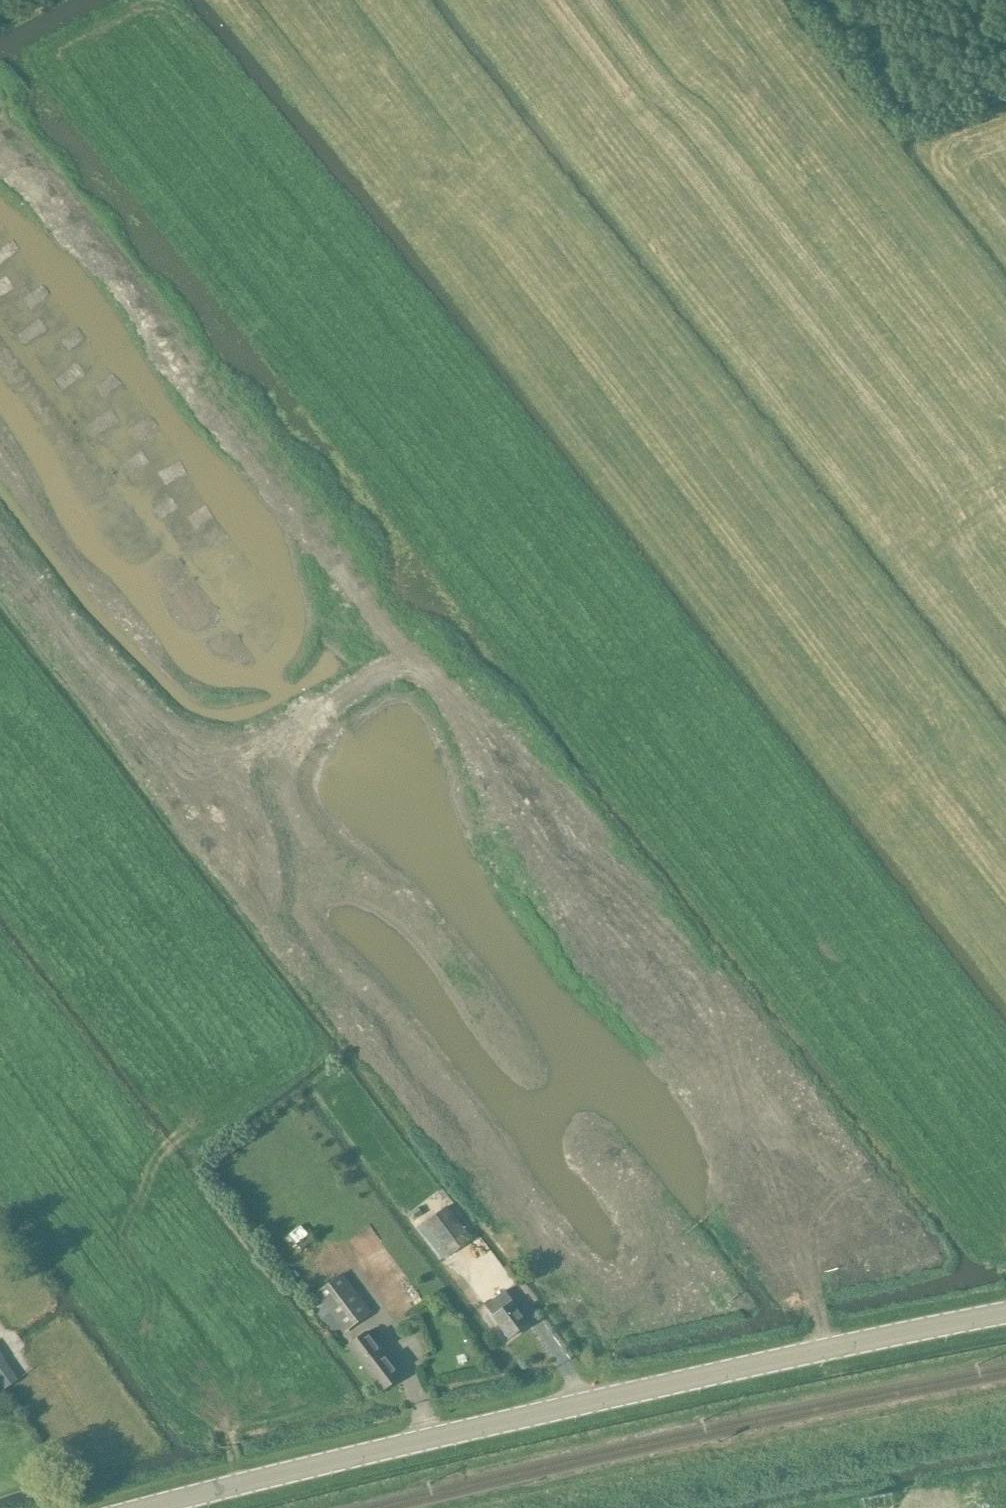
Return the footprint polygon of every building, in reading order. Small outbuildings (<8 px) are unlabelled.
[(447,1207),(424,1224),(447,1256),(471,1239),(447,1207)] [(371,1312),(343,1274),(316,1294),(344,1332),(371,1312)] [(502,1291),(483,1306),(507,1338),(527,1324),(502,1291)] [(346,1346),(377,1387),(395,1374),(364,1332),(346,1346)] [(5,1391),(20,1381),(5,1359),(0,1352),(0,1384),(5,1391)]
